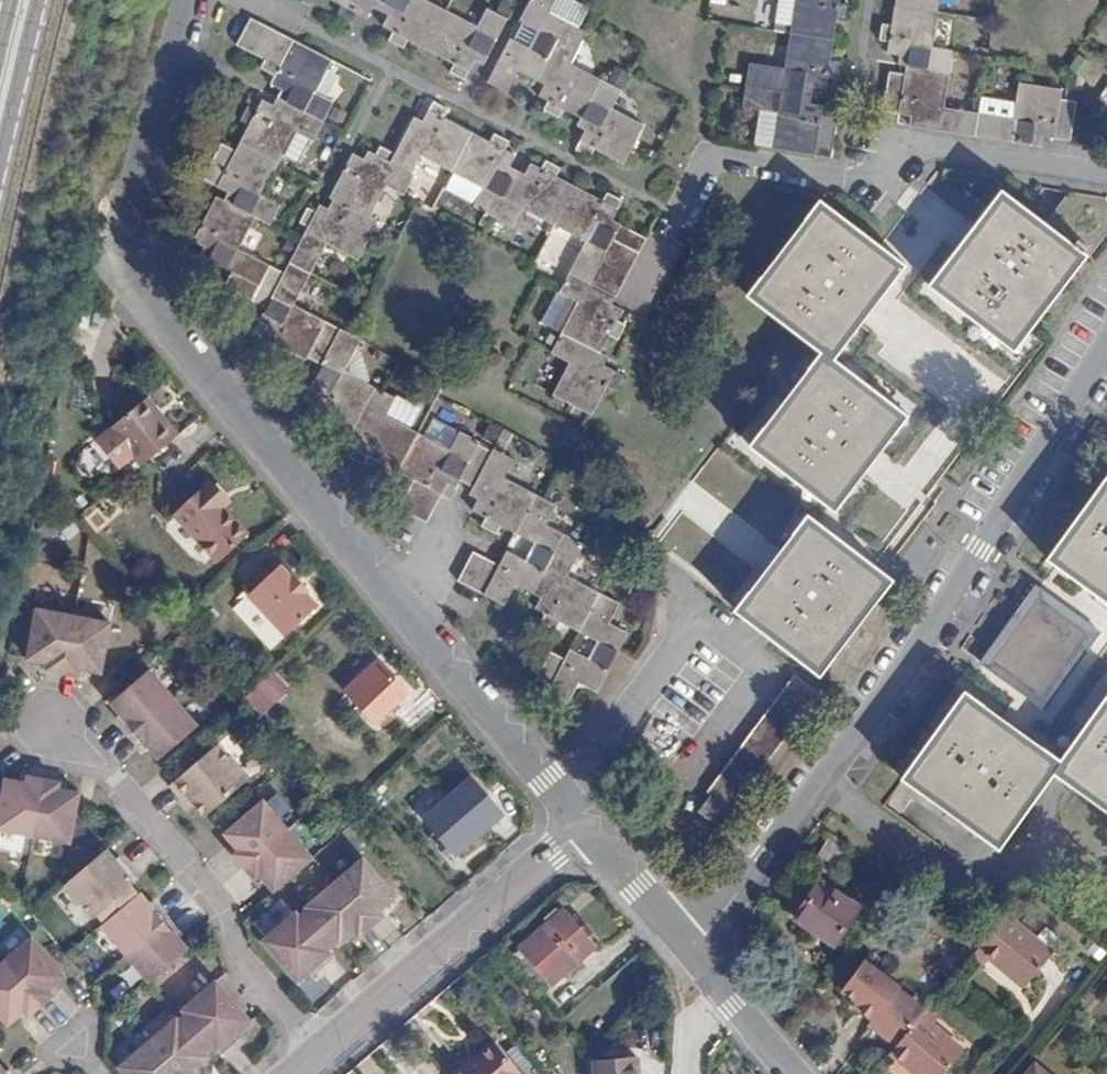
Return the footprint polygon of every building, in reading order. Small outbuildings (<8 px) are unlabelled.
[(514,689),(527,696),(525,701),(545,712),(557,692),(572,701),(605,642),(590,634),(602,611),(552,583),(568,552),(530,530),(540,511),(488,481),(500,459),(481,449),(478,453),(463,444),(465,440),(447,431),(444,436),(418,421),(409,438),(368,415),(382,391),(330,363),(347,332),(281,294),(316,233),(347,250),(369,210),(366,207),(383,175),(403,187),(414,167),(412,165),(422,146),(487,182),(476,201),(518,224),(529,205),(594,241),(565,292),(585,302),(557,354),(576,364),(557,398),(596,419),(611,390),(621,395),(628,380),(600,364),(615,337),(624,341),(631,327),(623,323),(628,312),(612,303),(617,294),(622,297),(654,239),(627,225),(623,231),(613,226),(624,206),(613,199),(617,191),(603,183),(598,191),(565,173),(569,165),(556,157),(551,166),(540,159),(529,179),(511,169),(522,149),(511,143),(515,135),(501,127),(496,134),(452,109),(455,102),(441,93),(425,122),(415,116),(393,155),(368,141),(362,150),(344,140),(320,183),(324,185),(311,208),(292,197),(284,212),(292,217),(265,265),(221,241),(237,211),(245,215),(255,195),(236,184),(272,120),(292,130),(315,90),(296,78),(314,45),(234,0),(219,27),(246,42),(243,47),(257,56),(250,68),(271,80),(262,97),(241,85),(235,96),(225,90),(218,105),(227,110),(208,145),(193,137),(178,164),(205,179),(185,214),(177,210),(169,224),(198,240),(193,250),(215,263),(207,277),(234,292),(233,294),(247,302),(244,307),(253,313),(245,327),(285,350),(288,346),(305,356),(298,367),(308,373),(296,396),(349,426),(333,456),(347,465),(352,455),(395,479),(379,507),(407,523),(435,473),(468,493),(457,513),(470,521),(465,529),(478,538),(484,528),(516,546),(506,566),(487,556),(477,571),(449,555),(433,583),(483,611),(496,588),(512,597),(518,588),(529,593),(517,615),(529,623),(524,632),(539,640),(544,631),(576,649),(566,668),(549,659),(542,670),(529,663),(514,689)] [(348,2),(343,10),(357,18),(362,9),(374,16),(383,0),(345,0),(348,2)] [(462,65),(457,74),(472,82),(488,54),(497,59),(518,21),(499,10),(489,28),(438,0),(391,0),(403,7),(392,26),(402,32),(397,40),(411,48),(416,39),(462,65)] [(558,103),(553,113),(567,120),(572,111),(597,125),(581,154),(594,162),(600,152),(629,167),(649,131),(618,114),(629,92),(579,63),(596,32),(557,10),(563,0),(538,0),(529,15),(545,25),(534,44),(518,36),(493,80),(513,90),(524,69),(544,80),(549,72),(557,77),(546,96),(558,103)] [(791,70),(755,67),(751,112),(784,114),(781,151),(842,156),(845,114),(828,113),(829,104),(808,103),(810,87),(830,88),(831,76),(841,76),(842,59),(833,58),(836,17),(846,18),(847,1),(837,0),(796,0),(791,70)] [(905,30),(895,29),(892,45),(903,47),(901,58),(922,61),(920,80),(903,78),(897,118),(927,123),(927,132),(1041,150),(1043,141),(1079,147),(1083,106),(1070,105),(1071,97),(1026,88),(1025,108),(989,102),(987,120),(952,115),(961,57),(943,53),(950,0),(910,0),(905,30)] [(1021,187),(944,283),(1028,350),(1104,255),(1021,187)] [(834,352),(766,447),(851,511),(925,412),(851,357),(926,261),(842,194),(762,294),(834,352)] [(135,394),(153,413),(157,409),(138,390),(135,394)] [(103,423),(137,460),(173,426),(157,409),(153,413),(135,394),(103,423)] [(1106,585),(1106,457),(1047,541),(1106,585)] [(174,508),(217,557),(248,530),(218,496),(224,491),(210,476),(174,508)] [(751,608),(834,675),(911,580),(828,513),(780,572),(751,608)] [(247,590),(284,632),(318,602),(306,590),(308,587),(294,571),(291,574),(280,561),(247,590)] [(1033,574),(975,655),(1042,704),(1101,622),(1033,574)] [(32,609),(23,658),(38,661),(44,662),(43,669),(59,671),(68,615),(32,609)] [(105,621),(68,615),(59,671),(75,674),(76,667),(82,668),(97,671),(105,621)] [(375,665),(342,696),(350,704),(383,674),(375,665)] [(122,717),(118,721),(128,733),(171,695),(146,667),(108,701),(118,713),(122,717)] [(273,671),(249,698),(268,715),(292,688),(273,671)] [(383,674),(350,704),(371,728),(405,697),(383,674)] [(1057,756),(959,686),(896,773),(994,844),(1052,764),(1106,803),(1106,688),(1057,756)] [(195,723),(171,695),(128,733),(139,745),(143,741),(147,745),(157,757),(195,723)] [(784,697),(692,811),(696,815),(683,831),(703,847),(808,717),(784,697)] [(114,716),(118,721),(122,717),(118,713),(114,716)] [(143,741),(139,745),(143,749),(147,745),(143,741)] [(216,743),(169,784),(182,799),(186,795),(194,803),(204,816),(247,779),(216,743)] [(0,796),(0,831),(31,837),(41,780),(25,778),(24,784),(18,783),(3,781),(0,796)] [(41,780),(31,837),(68,843),(76,793),(61,791),(55,790),(56,783),(41,780)] [(474,782),(429,823),(460,857),(505,817),(474,782)] [(186,795),(182,799),(189,807),(194,803),(186,795)] [(233,853),(243,864),(285,827),(261,800),(224,832),(234,844),(238,848),(233,853)] [(310,855),(285,827),(243,864),(254,876),(259,872),(263,877),(273,888),(284,879),(310,855)] [(831,837),(811,869),(825,879),(846,846),(831,837)] [(234,844),(229,848),(233,853),(238,848),(234,844)] [(97,914),(105,923),(137,894),(130,885),(138,878),(126,865),(122,868),(114,860),(105,849),(64,885),(93,918),(97,914)] [(363,855),(335,880),(374,924),(386,913),(381,908),(386,904),(397,894),(363,855)] [(118,856),(114,860),(122,868),(126,865),(118,856)] [(259,872),(254,876),(258,881),(263,877),(259,872)] [(335,880),(307,905),(309,908),(338,940),(341,944),(353,933),(357,929),(362,934),(374,924),(335,880)] [(825,881),(798,918),(834,945),(862,908),(825,881)] [(137,894),(105,923),(101,926),(125,954),(168,916),(157,904),(153,908),(150,904),(139,892),(137,894)] [(381,908),(386,913),(390,909),(386,904),(381,908)] [(338,940),(309,908),(301,915),(297,911),(264,940),(300,980),(315,967),(320,964),(323,968),(336,956),(329,948),(338,940)] [(565,912),(519,950),(550,988),(596,948),(565,912)] [(978,950),(1027,987),(1053,951),(1005,915),(983,944),(978,950)] [(168,916),(125,954),(150,982),(188,948),(178,936),(174,932),(178,928),(168,916)] [(178,928),(174,932),(178,936),(182,933),(178,928)] [(357,929),(353,933),(357,938),(362,934),(357,929)] [(32,942),(4,966),(41,1008),(53,998),(49,993),(53,989),(65,979),(32,942)] [(519,950),(507,960),(539,997),(550,988),(519,950)] [(850,987),(863,1000),(859,1004),(875,1020),(905,990),(876,960),(850,987)] [(320,964),(315,967),(319,972),(323,968),(320,964)] [(0,970),(0,1018),(9,1028),(20,1018),(25,1014),(29,1019),(41,1008),(4,966),(0,970)] [(188,1012),(179,1020),(207,1051),(215,1044),(223,1052),(236,1041),(232,1037),(243,1027),(252,1019),(217,980),(184,1008),(188,1012)] [(49,993),(53,998),(58,994),(53,989),(49,993)] [(25,1014),(20,1018),(25,1023),(29,1019),(25,1014)] [(915,1073),(945,1073),(964,1052),(922,1016),(890,1053),(915,1073)] [(149,1042),(177,1073),(198,1073),(194,1069),(199,1065),(210,1055),(207,1051),(179,1020),(177,1017),(149,1042)] [(232,1037),(236,1041),(247,1031),(243,1027),(232,1037)] [(149,1042),(120,1068),(126,1073),(177,1073),(149,1042)] [(500,1053),(475,1073),(518,1073),(500,1053)] [(599,1073),(641,1073),(640,1063),(598,1068),(599,1073)] [(198,1073),(203,1070),(199,1065),(194,1069),(198,1073)]
